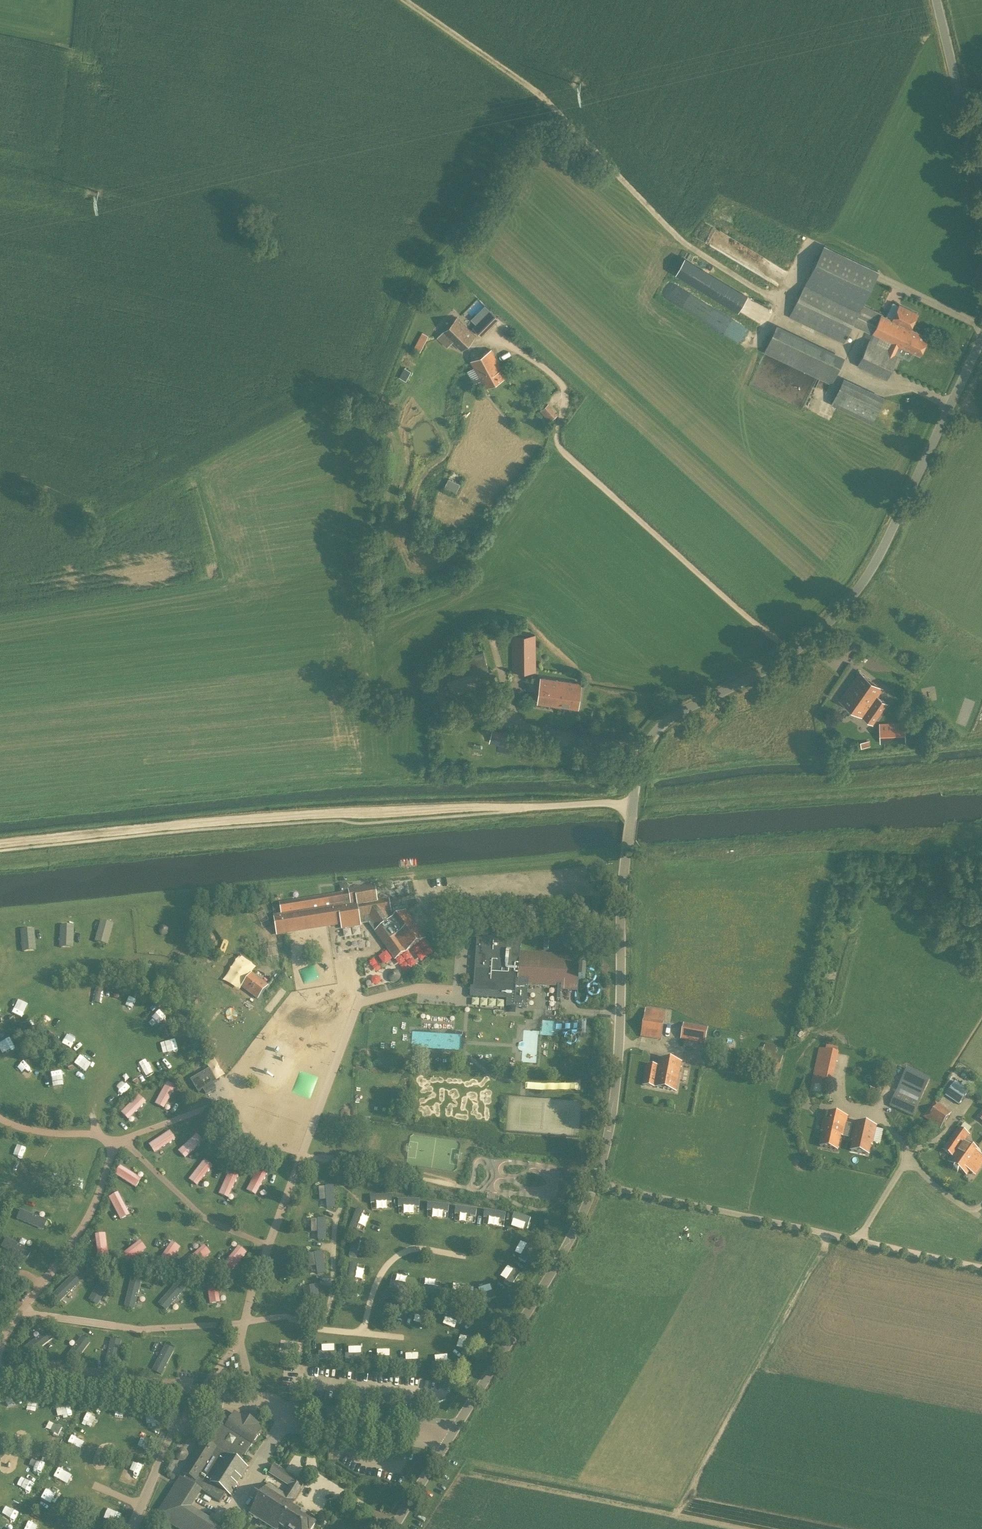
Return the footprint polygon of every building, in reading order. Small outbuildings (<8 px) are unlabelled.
[(881,314),(862,305),(863,305),(875,280),(879,272),(879,271),(824,244),(823,246),(808,279),(789,316),(844,343),(853,323),(872,332),(873,333),(891,341),(888,349),(869,340),(858,365),(887,379),(891,369),(898,354),(896,353),(899,345),(920,355),(928,337),(911,328),(913,325),(918,312),(899,303),(892,319),(881,314)] [(686,257),(677,274),(741,310),(750,293),(686,257)] [(440,278),(448,287),(455,280),(447,272),(440,278)] [(718,326),(724,317),(690,296),(684,306),(718,326)] [(478,323),(475,326),(483,334),(500,317),(486,303),(472,318),(478,323)] [(457,316),(437,337),(447,347),(452,341),(462,351),(477,336),(476,335),(457,316)] [(777,324),(764,351),(832,384),(845,357),(777,324)] [(422,332),(414,348),(420,351),(428,335),(422,332)] [(491,350),(471,360),(474,366),(476,369),(482,380),(486,387),(507,376),(502,368),(501,368),(500,365),(496,358),(491,350)] [(399,377),(406,380),(411,370),(404,367),(399,377)] [(883,397),(844,378),(832,403),(871,422),(883,397)] [(550,402),(541,409),(550,420),(559,414),(550,402)] [(444,489),(456,494),(461,483),(449,478),(444,489)] [(536,635),(512,635),(512,671),(536,671),(536,635)] [(443,664),(452,695),(493,683),(484,652),(443,664)] [(839,699),(873,723),(887,703),(877,696),(883,688),(859,671),(839,699)] [(541,677),(537,702),(578,708),(582,683),(541,677)] [(879,723),(880,743),(906,741),(905,722),(879,723)] [(490,743),(512,748),(516,734),(493,729),(490,743)] [(348,889),(348,893),(350,905),(357,905),(378,901),(375,885),(348,889)] [(367,922),(375,933),(378,931),(370,918),(368,918),(367,909),(380,908),(378,901),(357,905),(350,905),(348,893),(279,904),(281,915),(274,917),(276,935),(340,925),(340,929),(360,926),(360,923),(367,922)] [(378,931),(375,933),(395,961),(410,950),(425,939),(406,911),(394,920),(390,913),(392,913),(389,899),(378,901),(380,908),(367,909),(368,918),(370,918),(378,931)] [(102,920),(96,942),(109,946),(115,924),(102,920)] [(61,925),(61,948),(74,948),(75,926),(61,925)] [(23,952),(37,951),(36,929),(22,930),(23,952)] [(507,1000),(507,1007),(527,1008),(528,985),(558,987),(558,990),(557,1001),(560,1002),(561,991),(575,992),(578,992),(579,980),(585,981),(586,975),(586,969),(579,968),(580,957),(581,952),(565,951),(564,956),(520,953),(521,943),(477,940),(476,950),(477,950),(475,976),(474,988),(471,988),(471,990),(474,990),(473,993),(473,996),(470,996),(470,997),(507,1000)] [(300,971),(303,980),(313,976),(309,967),(300,971)] [(252,973),(241,987),(258,1000),(269,986),(252,973)] [(99,989),(97,997),(108,1001),(110,992),(99,989)] [(15,1010),(21,1018),(31,1011),(26,1003),(15,1010)] [(646,1010),(643,1021),(641,1036),(662,1039),(665,1013),(646,1010)] [(587,1033),(587,1023),(556,1022),(556,1032),(587,1033)] [(681,1040),(705,1044),(708,1029),(684,1024),(681,1040)] [(7,1053),(16,1049),(11,1040),(3,1044),(7,1053)] [(819,1049),(811,1084),(831,1088),(839,1053),(819,1049)] [(643,1086),(676,1092),(681,1063),(660,1059),(659,1067),(647,1065),(643,1086)] [(217,1082),(209,1069),(191,1080),(198,1093),(203,1090),(206,1094),(207,1094),(216,1088),(214,1084),(217,1082)] [(907,1069),(889,1106),(913,1117),(930,1080),(907,1069)] [(64,1070),(54,1071),(56,1082),(65,1080),(64,1070)] [(954,1083),(945,1095),(959,1105),(972,1087),(963,1081),(959,1087),(954,1083)] [(156,1104),(165,1109),(177,1086),(167,1082),(156,1104)] [(125,1096),(133,1090),(129,1083),(120,1089),(125,1096)] [(141,1095),(122,1113),(129,1120),(148,1102),(141,1095)] [(934,1101),(923,1117),(940,1129),(951,1113),(934,1101)] [(825,1112),(821,1132),(823,1132),(820,1147),(837,1151),(841,1136),(843,1137),(847,1117),(825,1112)] [(852,1140),(857,1141),(854,1153),(867,1156),(870,1144),(871,1144),(875,1127),(856,1122),(852,1140)] [(943,1150),(952,1157),(948,1163),(966,1175),(981,1154),(964,1142),(970,1135),(959,1128),(943,1150)] [(172,1132),(150,1143),(154,1152),(177,1141),(172,1132)] [(186,1159),(205,1142),(197,1134),(179,1151),(186,1159)] [(30,1156),(13,1180),(23,1187),(39,1162),(30,1156)] [(189,1180),(198,1186),(214,1166),(205,1159),(189,1180)] [(120,1167),(115,1176),(139,1186),(143,1177),(120,1167)] [(256,1171),(248,1191),(258,1195),(266,1175),(256,1171)] [(229,1172),(220,1194),(230,1198),(239,1176),(229,1172)] [(321,1208),(336,1208),(335,1187),(320,1187),(321,1208)] [(119,1192),(110,1197),(121,1220),(131,1215),(119,1192)] [(378,1203),(378,1210),(388,1209),(388,1202),(393,1202),(393,1195),(371,1196),(372,1203),(378,1203)] [(405,1207),(405,1214),(415,1214),(415,1207),(421,1207),(421,1199),(399,1199),(399,1207),(405,1207)] [(428,1211),(434,1211),(434,1218),(444,1219),(444,1212),(450,1212),(450,1204),(428,1202),(428,1211)] [(471,1216),(477,1217),(478,1208),(456,1206),(456,1214),(461,1214),(461,1222),(471,1223),(471,1216)] [(363,1216),(365,1210),(357,1208),(351,1228),(365,1233),(370,1218),(363,1216)] [(21,1209),(17,1220),(46,1230),(50,1219),(21,1209)] [(484,1218),(490,1219),(489,1225),(499,1227),(500,1220),(506,1221),(508,1213),(486,1209),(484,1218)] [(512,1227),(527,1230),(530,1216),(515,1213),(512,1227)] [(327,1219),(312,1219),(312,1240),(327,1240),(327,1219)] [(107,1233),(97,1234),(98,1260),(109,1260),(107,1233)] [(7,1239),(3,1249),(27,1258),(31,1249),(7,1239)] [(351,1258),(364,1258),(365,1240),(352,1240),(351,1258)] [(127,1264),(148,1250),(142,1241),(120,1255),(127,1264)] [(162,1258),(171,1264),(182,1247),(173,1241),(162,1258)] [(516,1253),(522,1256),(520,1259),(525,1262),(533,1246),(522,1241),(516,1253)] [(205,1245),(187,1261),(193,1269),(212,1253),(205,1245)] [(240,1246),(224,1264),(232,1272),(248,1253),(240,1246)] [(326,1273),(325,1252),(309,1253),(310,1274),(326,1273)] [(351,1264),(350,1279),(357,1279),(358,1269),(366,1269),(366,1264),(351,1264)] [(512,1287),(521,1273),(509,1265),(500,1279),(512,1287)] [(359,1269),(357,1279),(364,1280),(366,1270),(359,1269)] [(54,1293),(65,1304),(84,1286),(74,1275),(54,1293)] [(410,1291),(411,1278),(408,1278),(408,1283),(391,1282),(390,1290),(410,1291)] [(132,1279),(126,1305),(138,1308),(144,1282),(132,1279)] [(426,1287),(426,1280),(421,1280),(421,1295),(440,1295),(440,1281),(437,1281),(437,1287),(426,1287)] [(100,1305),(110,1286),(100,1281),(90,1300),(100,1305)] [(178,1283),(160,1303),(173,1314),(190,1294),(178,1283)] [(479,1288),(483,1303),(496,1299),(493,1284),(479,1288)] [(208,1286),(210,1304),(222,1303),(220,1285),(208,1286)] [(319,1286),(305,1286),(305,1300),(320,1300),(319,1286)] [(343,1311),(353,1314),(357,1302),(347,1298),(343,1311)] [(449,1311),(445,1325),(457,1329),(461,1315),(449,1311)] [(465,1349),(468,1337),(461,1335),(458,1348),(465,1349)] [(107,1359),(119,1361),(122,1340),(110,1338),(107,1359)] [(165,1374),(175,1349),(164,1345),(155,1370),(165,1374)] [(336,1345),(323,1345),(323,1352),(319,1352),(319,1359),(336,1359),(336,1345)] [(363,1361),(363,1347),(350,1347),(350,1354),(346,1354),(346,1362),(363,1361)] [(448,1354),(436,1356),(437,1363),(449,1361),(448,1354)] [(392,1356),(374,1357),(375,1366),(392,1365),(392,1356)] [(421,1361),(408,1360),(407,1369),(421,1369),(421,1361)] [(240,1463),(263,1431),(258,1428),(260,1425),(241,1413),(239,1416),(237,1414),(235,1413),(228,1422),(221,1417),(217,1424),(220,1426),(217,1432),(214,1431),(207,1442),(204,1440),(183,1474),(186,1476),(184,1479),(181,1477),(178,1480),(156,1516),(177,1528),(225,1528),(202,1514),(192,1508),(202,1491),(209,1496),(216,1486),(229,1495),(247,1467),(240,1463)] [(274,1528),(278,1528),(280,1525),(286,1528),(312,1528),(316,1522),(290,1506),(304,1484),(274,1465),(269,1473),(290,1487),(285,1495),(268,1484),(249,1514),(274,1528)]
